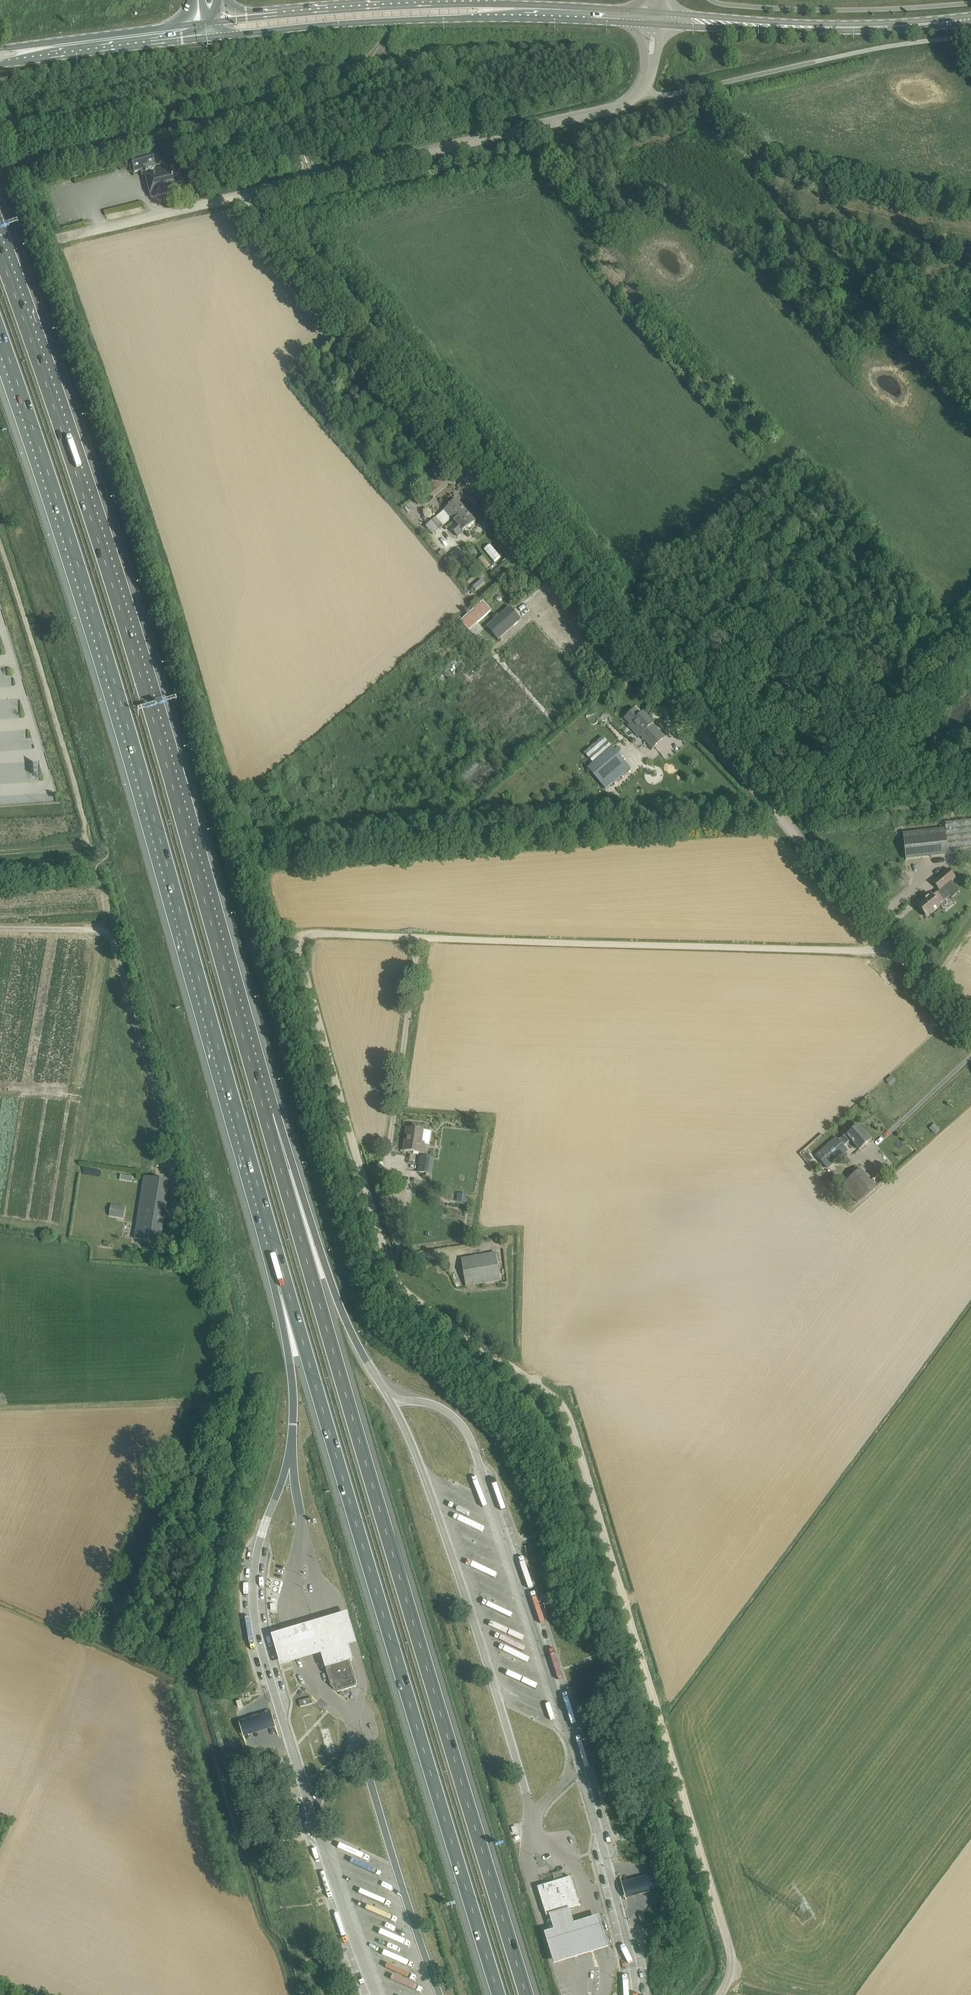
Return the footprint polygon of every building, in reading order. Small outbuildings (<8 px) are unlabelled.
[(155,166),(151,152),(151,151),(130,156),(134,171),(140,170),(141,173),(145,173),(150,197),(184,189),(178,164),(154,170),(153,167),(155,166)] [(454,522),(467,511),(457,500),(426,527),(433,535),(452,519),(454,522)] [(458,537),(468,528),(476,521),(467,511),(454,522),(456,524),(451,528),(458,537)] [(446,558),(452,566),(465,556),(459,548),(446,558)] [(484,603),(461,623),(469,633),(492,613),(484,603)] [(498,640),(514,626),(521,620),(510,607),(487,627),(498,640)] [(433,678),(440,686),(469,660),(463,653),(433,678)] [(644,713),(634,721),(644,732),(641,734),(649,742),(660,732),(653,725),(654,724),(644,713)] [(612,746),(594,763),(585,771),(603,791),(606,788),(607,789),(631,768),(612,746)] [(945,824),(946,828),(948,850),(970,847),(970,820),(945,824)] [(948,850),(946,828),(903,833),(906,860),(949,855),(948,850)] [(933,882),(940,891),(956,877),(949,869),(933,882)] [(931,895),(918,907),(927,917),(940,906),(940,905),(944,901),(950,896),(952,898),(960,891),(951,881),(940,891),(932,896),(931,895)] [(872,886),(878,893),(882,889),(876,882),(872,886)] [(860,1150),(870,1140),(859,1126),(848,1136),(846,1134),(839,1140),(836,1137),(816,1155),(827,1169),(848,1151),(844,1147),(851,1140),(860,1150)] [(421,1130),(421,1129),(419,1128),(419,1129),(409,1128),(407,1142),(405,1142),(404,1150),(425,1153),(426,1143),(430,1143),(432,1132),(423,1130),(421,1130)] [(431,1174),(434,1158),(421,1156),(419,1172),(431,1174)] [(847,1189),(857,1202),(877,1188),(862,1168),(847,1180),(851,1186),(847,1189)] [(170,1181),(160,1180),(145,1178),(136,1239),(150,1241),(160,1242),(170,1181)] [(459,1192),(457,1200),(468,1202),(469,1194),(459,1192)] [(132,1221),(133,1210),(125,1209),(124,1219),(132,1221)] [(462,1258),(467,1286),(501,1281),(496,1253),(462,1258)] [(507,1602),(509,1596),(484,1587),(482,1593),(507,1602)] [(356,1640),(347,1609),(271,1632),(280,1663),(321,1651),(325,1666),(328,1665),(350,1659),(353,1658),(348,1643),(356,1640)] [(338,1692),(352,1688),(356,1686),(357,1684),(357,1681),(350,1661),(350,1659),(328,1665),(329,1667),(326,1668),(331,1686),(338,1692)] [(312,1697),(299,1700),(301,1706),(313,1703),(312,1697)] [(271,1712),(239,1722),(243,1736),(275,1726),(271,1712)] [(352,1872),(359,1875),(361,1869),(372,1873),(375,1867),(378,1868),(380,1861),(356,1851),(351,1864),(355,1865),(352,1872)] [(654,1873),(622,1881),(626,1898),(659,1889),(654,1873)] [(554,1882),(537,1887),(547,1916),(550,1915),(569,1908),(579,1905),(578,1900),(570,1877),(556,1881),(554,1882)] [(550,1915),(554,1927),(545,1930),(555,1962),(608,1945),(599,1914),(574,1922),(569,1908),(550,1915)] [(407,1994),(409,1994),(411,1991),(390,1981),(387,1987),(407,1994)]
